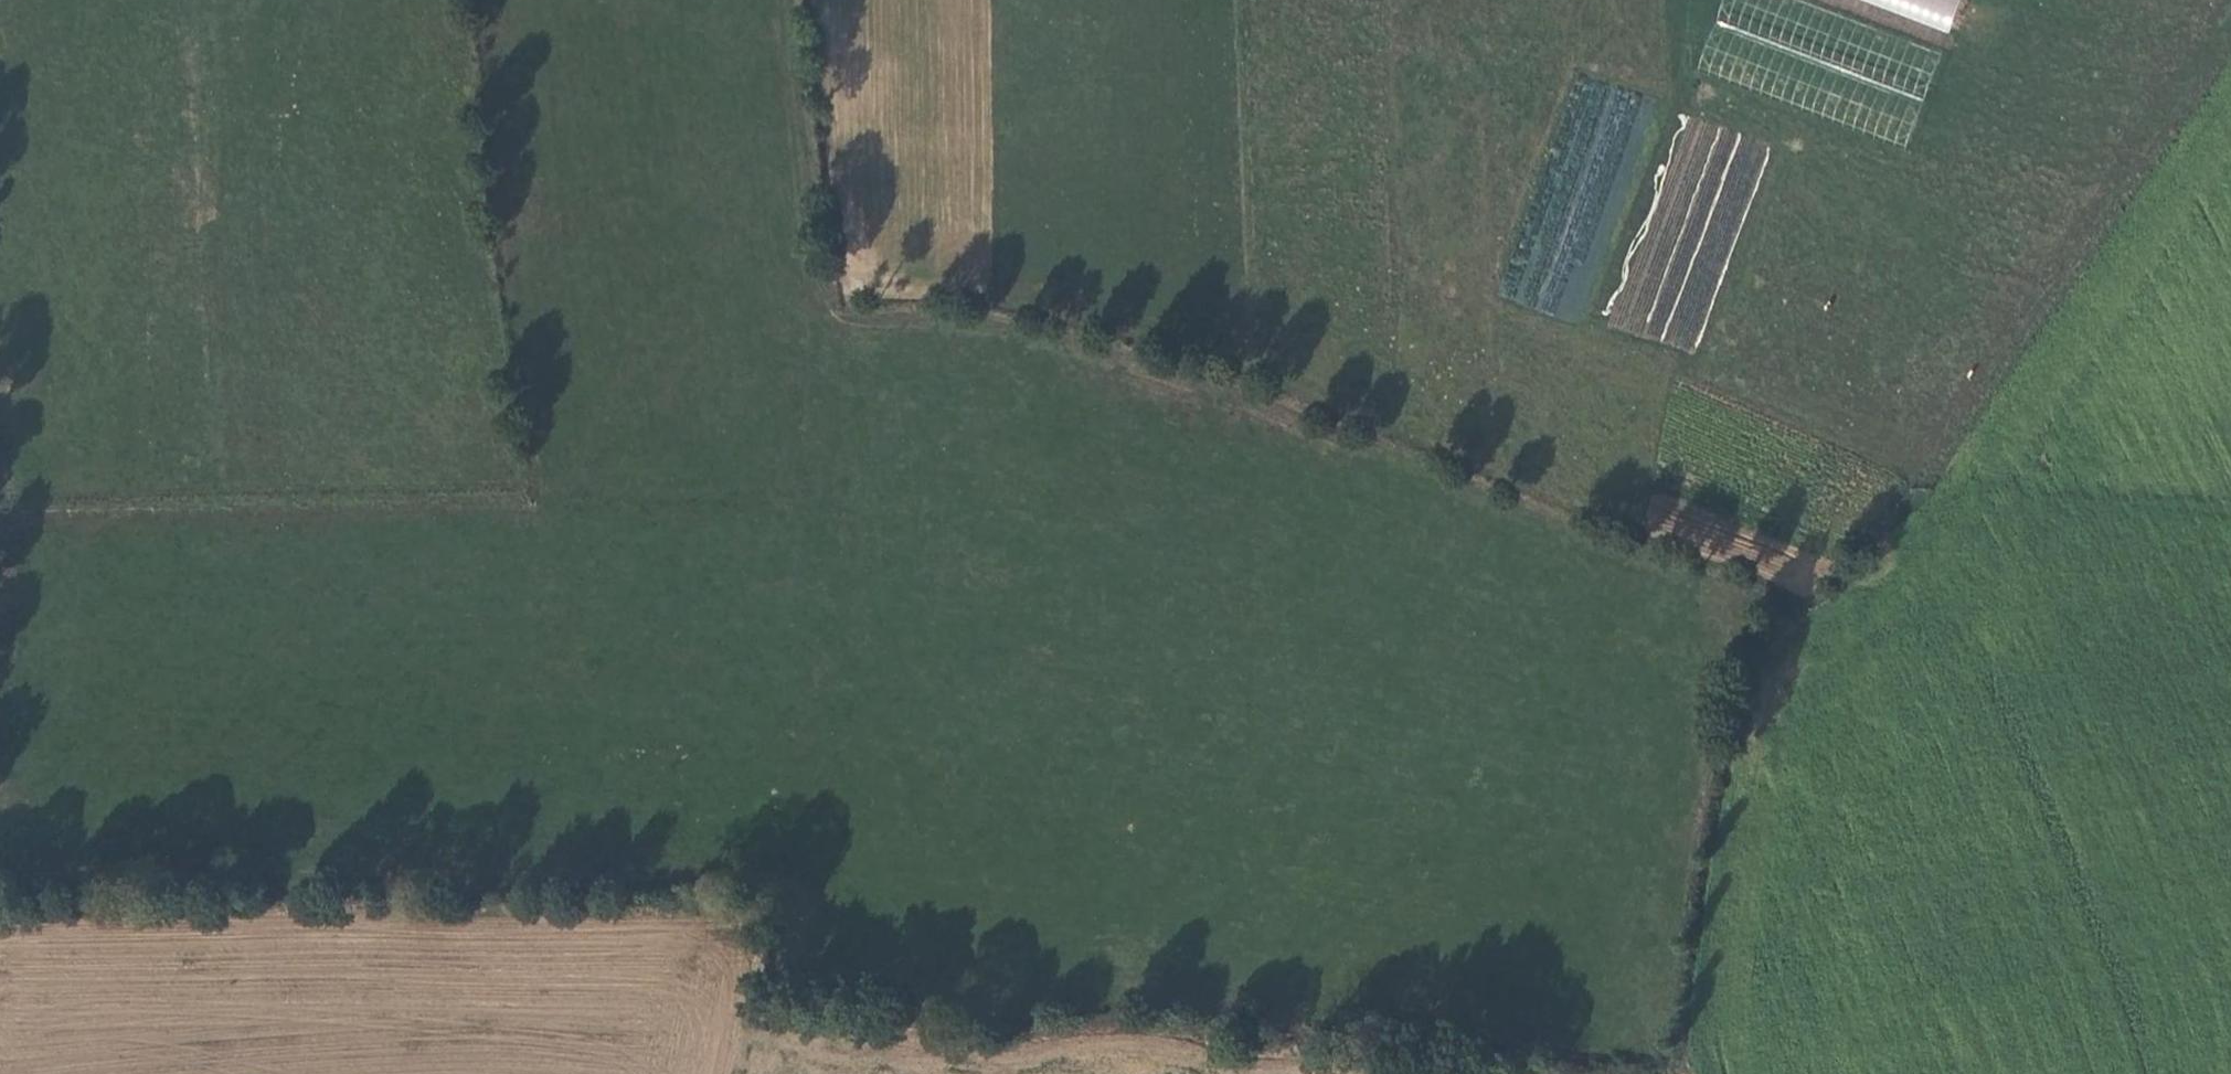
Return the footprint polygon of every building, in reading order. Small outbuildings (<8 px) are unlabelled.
[(1962,0),(1863,0),(1954,28),(1962,0)]
